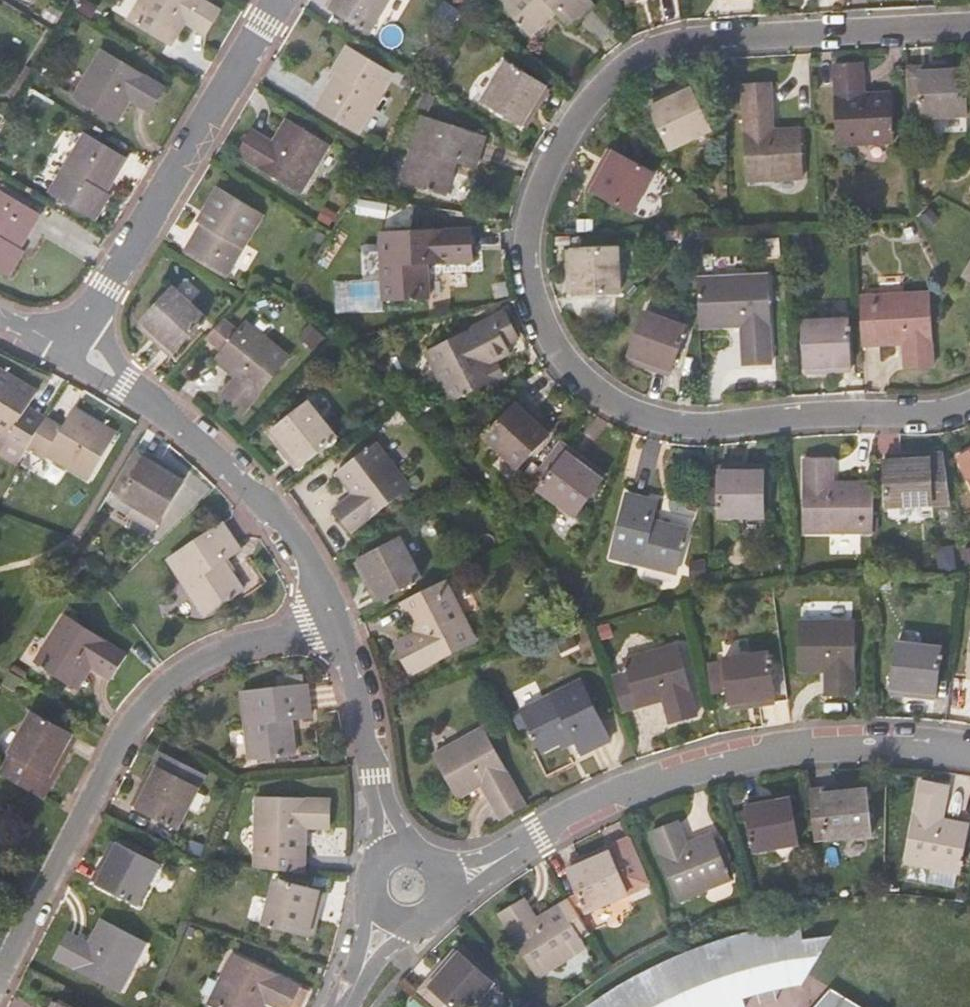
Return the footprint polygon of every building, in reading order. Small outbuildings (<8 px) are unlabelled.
[(208,0),(140,0),(129,19),(168,42),(182,18),(205,32),(220,7),(208,0)] [(327,5),(370,31),(388,0),(330,0),(327,5)] [(532,33),(557,9),(571,25),(594,4),(590,0),(502,0),(532,33)] [(394,71),(348,43),(333,68),(338,71),(318,104),(360,129),(394,71)] [(165,86),(103,49),(75,97),(114,120),(128,96),(151,110),(165,86)] [(550,87),(508,61),(485,97),(523,122),(538,98),(542,100),(550,87)] [(863,63),(835,65),(839,144),(894,141),(892,96),(864,98),(863,63)] [(921,67),(907,68),(908,78),(921,77),(921,67)] [(921,77),(908,78),(910,118),(967,115),(965,69),(936,70),(935,67),(921,67),(921,77)] [(663,96),(649,102),(669,148),(710,129),(691,87),(664,100),(663,96)] [(772,107),(745,107),(748,181),(802,178),(800,133),(773,134),(772,107)] [(487,134),(423,113),(402,176),(445,191),(456,158),(476,164),(487,134)] [(274,140),(251,126),(237,150),(300,187),(328,140),(288,116),(274,140)] [(124,157),(83,133),(49,192),(94,218),(109,194),(104,191),(124,157)] [(655,172),(615,150),(601,175),(596,173),(590,186),(634,210),(655,172)] [(264,208),(219,181),(204,206),(208,209),(189,241),(230,266),(264,208)] [(0,192),(0,269),(8,274),(23,251),(18,247),(37,214),(0,192)] [(581,230),(596,230),(596,217),(580,218),(581,230)] [(468,228),(380,232),(382,298),(428,295),(426,262),(470,259),(468,228)] [(619,247),(573,249),(574,280),(570,280),(570,295),(620,292),(619,247)] [(767,274),(697,279),(700,323),(741,321),(744,364),(772,362),(767,274)] [(205,315),(172,285),(142,318),(163,337),(159,342),(171,352),(205,315)] [(930,293),(860,296),(861,339),(903,338),(904,366),(933,366),(930,293)] [(687,327),(645,311),(629,355),(656,364),(655,368),(670,374),(687,327)] [(505,312),(427,352),(453,400),(502,375),(489,352),(518,337),(505,312)] [(222,318),(204,337),(221,350),(216,356),(237,372),(220,394),(243,412),(288,353),(244,320),(237,330),(222,318)] [(847,319),(803,321),(806,367),(836,365),(835,369),(850,368),(847,319)] [(23,407),(34,390),(0,370),(0,430),(7,434),(4,439),(24,451),(26,447),(38,427),(18,415),(23,407)] [(519,399),(486,435),(518,466),(549,433),(528,413),(531,410),(519,399)] [(337,436),(309,401),(273,429),(292,452),(287,456),(297,467),(337,436)] [(43,419),(23,407),(18,415),(38,427),(40,423),(43,419)] [(40,423),(38,427),(26,447),(45,459),(47,455),(87,479),(115,435),(74,410),(64,427),(59,435),(40,423)] [(46,415),(43,419),(40,423),(59,435),(64,427),(46,415)] [(411,486),(377,442),(341,469),(358,491),(335,507),(353,530),(411,486)] [(569,448),(538,488),(573,515),(601,479),(578,462),(581,458),(569,448)] [(148,456),(136,449),(133,455),(145,462),(148,456)] [(960,456),(969,476),(969,452),(960,456)] [(145,462),(133,455),(112,489),(126,494),(123,499),(161,521),(184,484),(158,469),(161,465),(148,456),(145,462)] [(901,455),(887,455),(888,506),(947,504),(945,459),(901,460),(901,455)] [(873,532),(873,486),(833,487),(833,459),(805,460),(805,532),(873,532)] [(158,469),(184,484),(187,479),(161,465),(158,469)] [(734,466),(719,466),(718,515),(764,516),(764,470),(734,470),(734,466)] [(658,501),(627,494),(611,557),(676,574),(687,528),(653,520),(658,501)] [(222,525),(166,560),(203,617),(242,592),(224,563),(240,553),(222,525)] [(401,536),(362,558),(377,584),(372,587),(379,599),(422,576),(401,536)] [(443,579),(410,597),(417,610),(412,612),(424,635),(399,648),(412,673),(477,640),(452,591),(450,593),(443,579)] [(127,656),(65,617),(35,663),(73,687),(88,664),(112,679),(127,656)] [(854,622),(798,622),(798,667),(826,668),(826,695),(854,695),(854,622)] [(678,644),(625,658),(637,701),(662,694),(670,722),(697,715),(678,644)] [(941,649),(897,644),(892,689),(922,692),(921,697),(936,699),(941,649)] [(768,654),(725,661),(731,705),(759,701),(760,705),(775,703),(768,654)] [(304,685),(301,686),(295,686),(294,678),(274,680),(275,690),(238,694),(246,760),(293,753),(288,719),(307,716),(304,685)] [(525,712),(517,716),(524,728),(531,725),(543,750),(574,734),(583,753),(612,739),(583,681),(524,710),(525,712)] [(2,776),(38,796),(65,748),(69,751),(77,737),(33,712),(11,751),(15,753),(2,776)] [(484,727),(435,754),(457,793),(480,780),(495,805),(520,791),(484,727)] [(206,775),(166,755),(146,795),(142,792),(135,806),(178,829),(206,775)] [(838,789),(823,791),(829,841),(873,836),(868,791),(839,794),(838,789)] [(907,865),(931,869),(955,873),(960,874),(968,829),(941,824),(947,796),(920,791),(907,865)] [(256,797),(254,866),(299,871),(300,827),(328,828),(329,800),(256,797)] [(761,800),(747,802),(755,852),(798,844),(791,800),(762,805),(761,800)] [(725,865),(715,841),(714,838),(689,848),(678,822),(652,832),(680,901),(732,880),(725,865)] [(723,838),(715,841),(725,865),(732,862),(723,838)] [(159,865),(120,846),(107,872),(101,869),(94,882),(139,905),(159,865)] [(607,849),(579,861),(581,866),(609,854),(607,849)] [(579,900),(571,903),(578,916),(627,895),(609,854),(581,866),(579,861),(565,867),(579,900)] [(955,873),(931,869),(929,883),(952,887),(955,873)] [(322,891),(274,879),(263,922),(306,934),(313,905),(317,907),(322,891)] [(578,916),(571,903),(537,924),(520,896),(495,911),(538,978),(585,949),(571,927),(581,920),(578,916)] [(146,944),(105,923),(93,947),(67,934),(55,958),(120,992),(146,944)] [(668,1005),(669,1006),(707,1006),(708,1006),(709,1006),(742,1006),(745,1006),(742,999),(773,991),(768,972),(783,967),(788,987),(798,984),(825,939),(801,944),(798,926),(755,933),(714,948),(714,951),(680,962),(653,975),(657,983),(641,992),(636,981),(612,995),(596,1006),(665,1006),(668,1005)] [(879,960),(847,940),(806,1006),(850,1006),(879,960)] [(232,954),(208,1003),(217,1006),(255,1006),(260,998),(278,1006),(299,1006),(306,991),(232,954)] [(425,999),(434,1006),(473,1006),(495,983),(461,954),(441,975),(438,972),(427,984),(434,990),(425,999)] [(879,960),(850,1006),(865,1006),(890,967),(879,960)] [(783,967),(768,972),(773,991),(774,996),(778,1006),(794,1006),(788,987),(783,967)] [(774,996),(773,991),(742,999),(745,1006),(774,996)]
